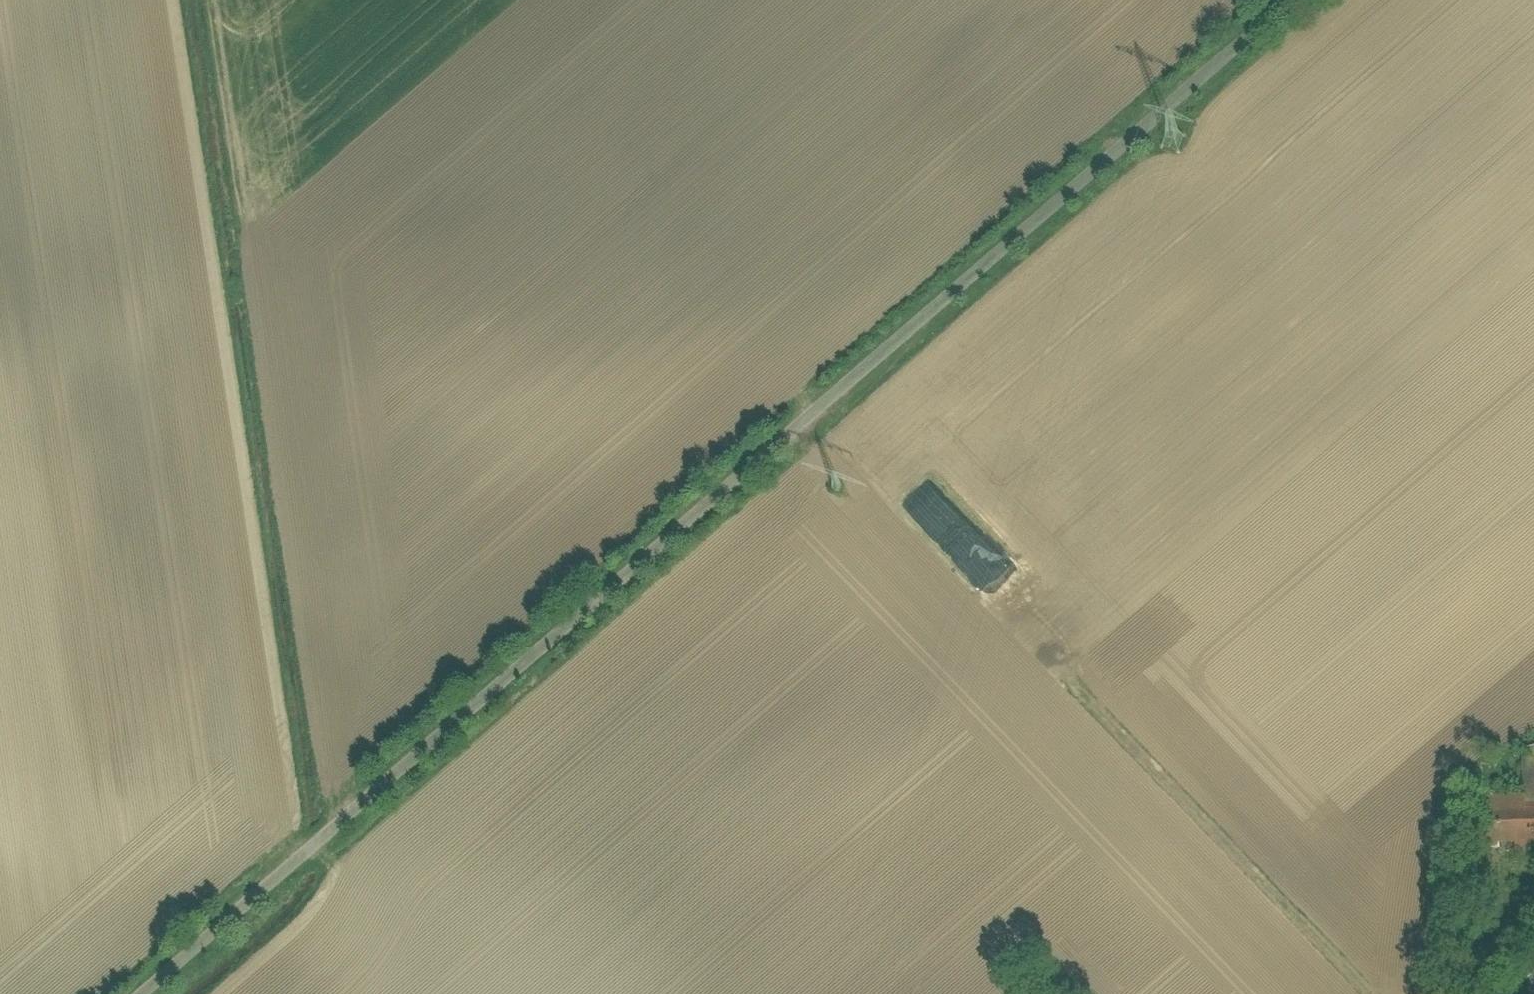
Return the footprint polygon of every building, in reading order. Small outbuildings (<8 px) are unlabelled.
[(1498,797),(1499,845),(1533,844),(1533,796),(1530,796),(1498,797)]
